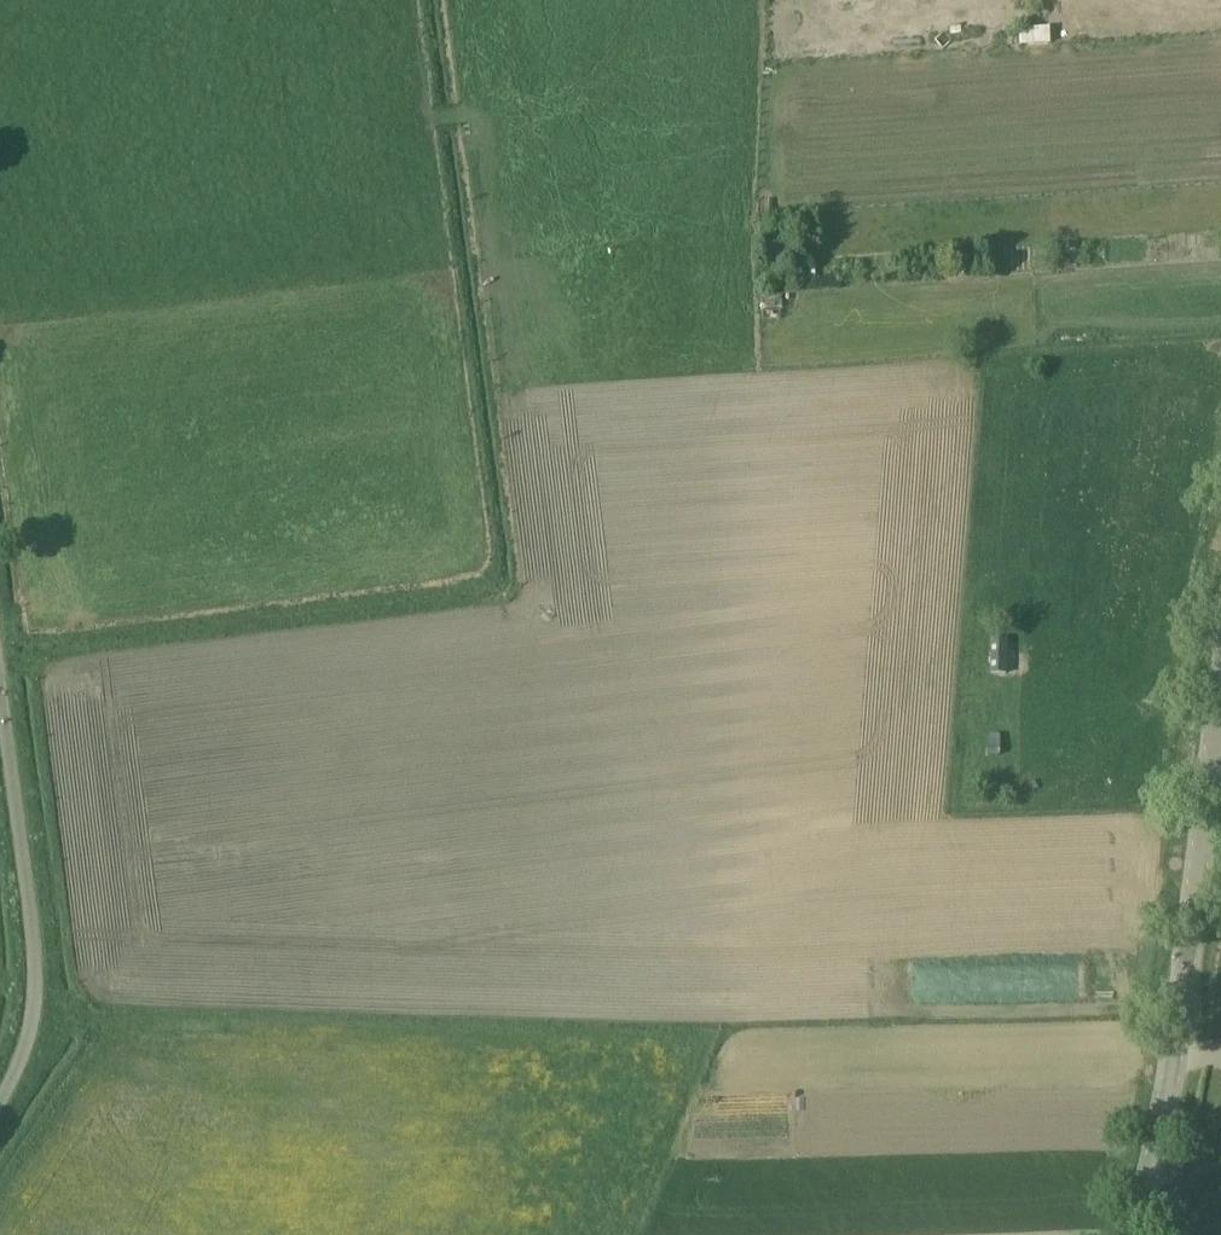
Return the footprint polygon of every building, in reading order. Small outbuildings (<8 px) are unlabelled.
[(1019,33),(1020,48),(1020,49),(1051,47),(1051,46),(1050,31),(1019,33)] [(1008,640),(990,640),(990,674),(1007,674),(1008,640)]
